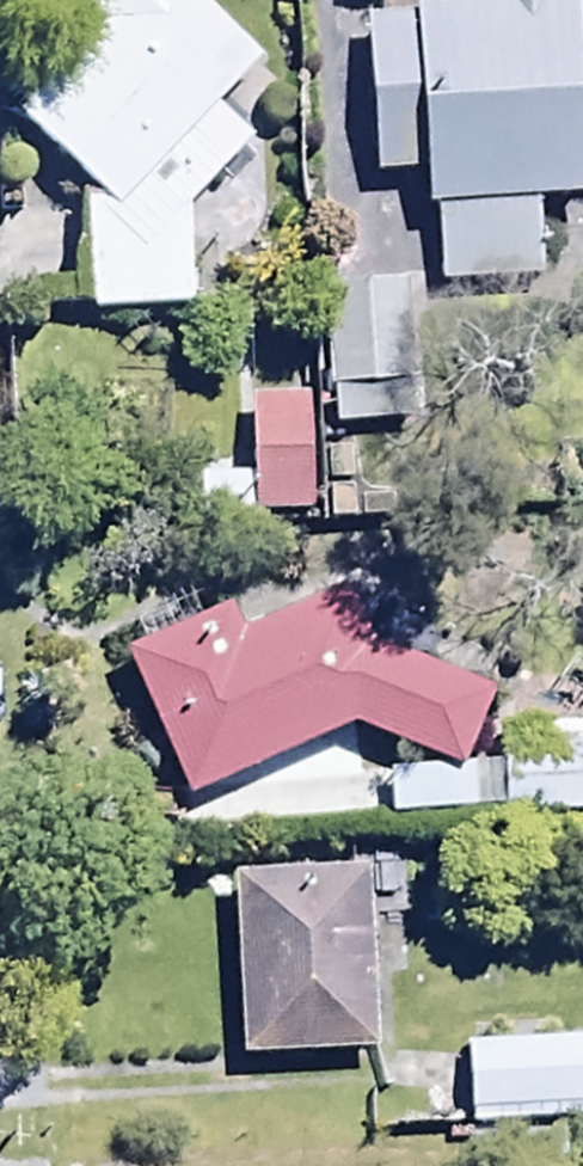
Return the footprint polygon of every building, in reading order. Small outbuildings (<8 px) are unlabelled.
[(107,198),(83,197),(91,309),(189,309),(189,201),(252,138),(238,124),(273,88),(252,68),(261,59),(201,0),(80,0),(80,3),(0,88),(0,112),(13,124),(20,116),(107,198)] [(363,25),(371,174),(418,171),(420,207),(433,206),(437,285),(537,280),(532,200),(579,198),(568,0),(473,0),(473,7),(410,10),(411,22),(363,25)] [(406,283),(320,284),(321,388),(329,388),(329,428),(384,428),(384,380),(407,379),(406,283)] [(304,404),(246,406),(249,495),(307,494),(304,404)] [(245,480),(196,479),(196,532),(245,533),(245,480)] [(189,798),(345,728),(457,773),(490,692),(369,643),(345,589),(237,637),(223,605),(123,650),(189,798)] [(498,815),(582,815),(582,727),(498,727),(498,815)] [(470,775),(385,775),(385,817),(470,817),(470,775)] [(343,870),(234,874),(241,1050),(375,1045),(363,890),(398,889),(396,857),(343,859),(343,870)] [(466,1110),(582,1108),(582,1051),(582,1041),(465,1044),(466,1110)]
